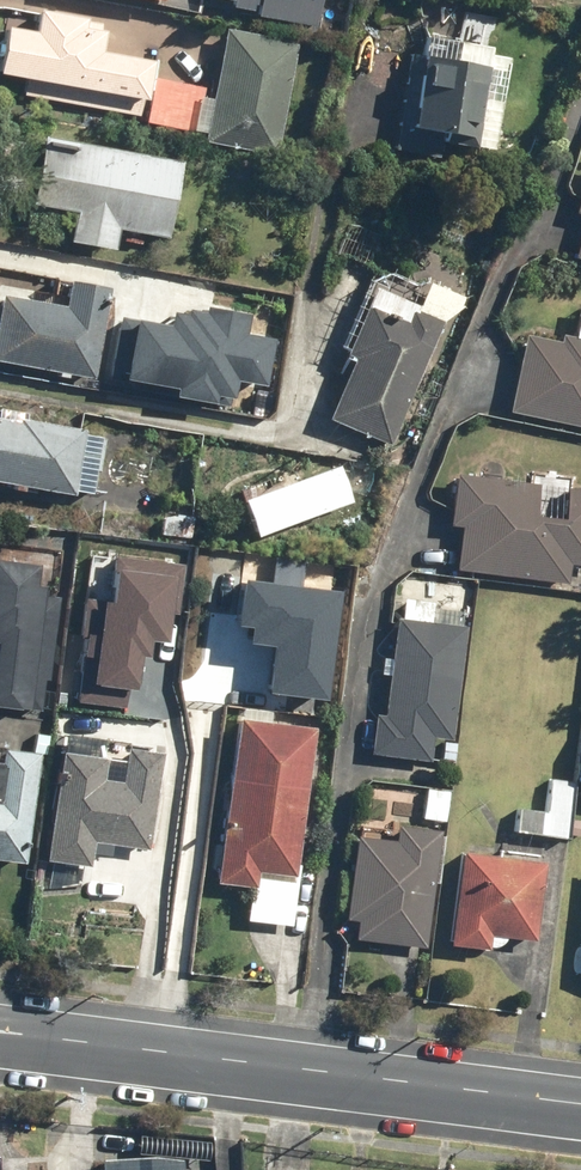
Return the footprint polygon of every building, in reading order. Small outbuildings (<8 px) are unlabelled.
[(238,0),(235,12),(322,27),(327,0),(237,0),(238,0)] [(25,85),(24,100),(136,113),(142,64),(94,58),(98,24),(32,16),(29,37),(0,33),(0,82),(25,85)] [(294,41),(221,30),(204,144),(277,155),(294,41)] [(491,66),(416,55),(404,136),(479,147),(491,66)] [(177,167),(34,141),(23,210),(70,217),(65,245),(108,252),(111,233),(165,242),(177,167)] [(573,214),(580,217),(580,189),(573,214)] [(569,260),(580,264),(580,224),(569,260)] [(419,293),(377,273),(339,353),(350,357),(320,419),(383,449),(456,294),(425,280),(419,293)] [(0,305),(0,367),(89,379),(99,300),(62,295),(60,313),(0,305)] [(126,315),(114,376),(182,389),(181,399),(233,409),(239,380),(266,385),(274,343),(252,339),(257,316),(214,307),(212,315),(180,309),(177,324),(126,315)] [(519,338),(507,422),(580,433),(580,347),(519,338)] [(0,418),(0,483),(92,500),(104,435),(24,420),(24,423),(0,418)] [(336,469),(236,505),(249,544),(349,508),(336,469)] [(580,571),(580,492),(449,477),(443,532),(456,534),(452,575),(564,588),(566,569),(580,571)] [(0,566),(0,713),(36,715),(38,679),(46,680),(51,600),(35,599),(35,594),(25,594),(26,568),(0,566)] [(398,623),(391,622),(383,703),(380,703),(378,718),(371,718),(367,756),(429,762),(431,739),(449,741),(459,628),(425,625),(427,605),(400,603),(398,623)] [(289,929),(288,924),(305,732),(228,725),(211,888),(246,892),(243,924),(289,929)] [(22,864),(30,756),(0,754),(0,863),(22,864)] [(54,802),(42,801),(37,867),(87,870),(87,860),(106,861),(107,846),(146,848),(152,756),(120,755),(120,766),(57,762),(54,802)] [(515,811),(514,835),(524,835),(524,839),(548,840),(548,843),(565,844),(568,784),(545,783),(544,812),(515,811)] [(448,790),(423,788),(420,822),(445,824),(448,790)] [(391,844),(350,839),(343,925),(353,926),(351,944),(427,949),(435,833),(392,830),(391,844)] [(536,865),(453,858),(448,950),(483,952),(484,939),(532,942),(536,865)]
